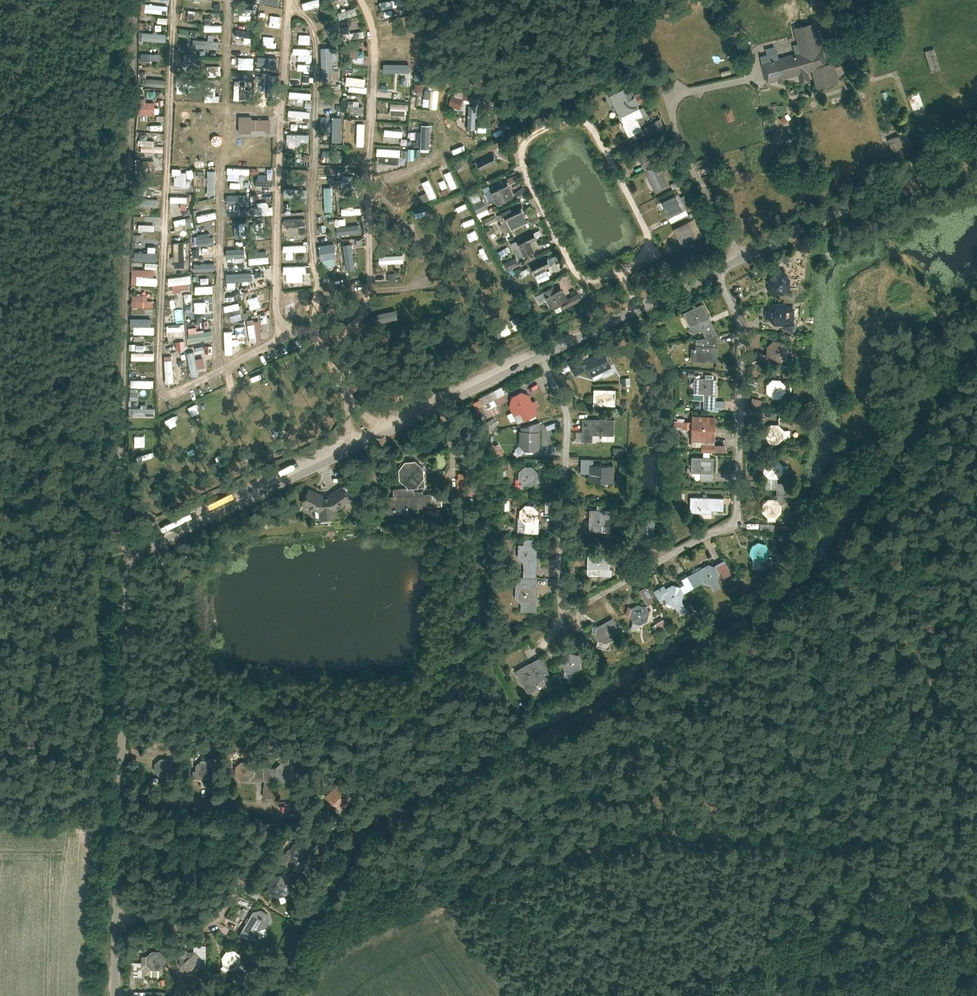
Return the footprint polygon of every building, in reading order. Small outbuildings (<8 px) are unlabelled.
[(302,3),(304,10),(318,5),(316,0),(311,0),(302,3)] [(380,2),(381,9),(403,5),(402,0),(389,0),(380,2)] [(142,3),(141,11),(168,14),(169,6),(142,3)] [(340,20),(358,14),(355,6),(337,12),(340,20)] [(204,17),(204,30),(222,31),(223,24),(211,24),(211,17),(204,17)] [(817,24),(799,28),(805,52),(778,59),(766,62),(771,81),(816,70),(820,89),(845,83),(840,65),(835,61),(827,63),(817,24)] [(343,27),(343,38),(351,37),(351,26),(343,27)] [(244,36),(243,42),(251,43),(253,31),(235,28),(234,34),(244,36)] [(142,40),(166,41),(166,32),(142,32),(142,40)] [(300,43),(309,42),(308,32),(300,32),(300,43)] [(275,46),(275,36),(263,36),(263,46),(275,46)] [(193,47),(219,48),(219,39),(193,39),(193,47)] [(320,47),(322,80),(332,79),(330,46),(320,47)] [(776,47),(760,51),(763,62),(766,62),(778,59),(776,47)] [(298,54),(298,60),(313,60),(313,48),(293,48),(293,54),(298,54)] [(935,48),(925,50),(930,72),(940,69),(935,48)] [(253,61),(254,50),(243,49),(242,59),(253,61)] [(345,49),(345,62),(364,62),(364,49),(345,49)] [(278,57),(256,57),(256,65),(277,65),(278,57)] [(222,76),(222,65),(208,65),(208,76),(222,76)] [(300,72),(299,83),(311,83),(311,72),(300,72)] [(251,87),(251,76),(235,77),(235,83),(239,83),(239,87),(251,87)] [(367,92),(368,86),(364,86),(365,77),(346,76),(346,84),(349,84),(349,91),(367,92)] [(197,92),(197,79),(177,79),(177,92),(197,92)] [(423,91),(424,83),(415,83),(414,91),(423,91)] [(205,100),(217,101),(217,86),(205,86),(205,100)] [(424,96),(430,96),(430,107),(438,107),(439,89),(425,88),(424,96)] [(626,88),(612,95),(632,135),(645,128),(640,117),(646,114),(638,97),(631,100),(626,88)] [(289,97),(312,100),(313,93),(290,90),(289,97)] [(451,94),(448,105),(460,108),(463,97),(451,94)] [(155,114),(155,101),(146,101),(146,97),(138,97),(138,114),(155,114)] [(364,112),(364,106),(360,106),(360,101),(349,101),(348,112),(364,112)] [(409,109),(409,103),(390,102),(390,115),(405,115),(405,109),(409,109)] [(467,128),(475,128),(476,104),(468,103),(467,128)] [(733,110),(725,112),(727,121),(736,119),(733,110)] [(270,130),(270,118),(251,118),(251,115),(238,115),(238,130),(270,130)] [(332,116),(332,141),(342,141),(342,116),(332,116)] [(357,145),(365,146),(366,123),(357,122),(357,145)] [(420,148),(430,148),(430,124),(420,124),(420,148)] [(907,133),(889,139),(895,160),(914,153),(907,133)] [(164,151),(164,145),(155,145),(155,140),(141,139),(140,151),(164,151)] [(646,171),(663,163),(660,156),(656,158),(649,144),(636,151),(646,171)] [(399,163),(400,148),(377,148),(377,163),(399,163)] [(475,160),(480,170),(497,163),(492,152),(475,160)] [(706,159),(696,161),(699,174),(705,173),(704,169),(708,168),(706,159)] [(154,160),(136,161),(137,171),(155,170),(154,160)] [(663,163),(646,171),(656,190),(668,184),(665,176),(668,174),(663,163)] [(181,172),(181,168),(173,168),(174,186),(193,186),(192,172),(181,172)] [(450,169),(443,172),(451,189),(458,185),(450,169)] [(338,183),(345,185),(348,172),(341,170),(338,183)] [(257,185),(272,185),(272,174),(257,174),(257,185)] [(419,194),(422,202),(437,195),(429,178),(421,181),(426,191),(419,194)] [(490,187),(497,204),(513,197),(505,180),(490,187)] [(323,187),(324,211),(334,210),(333,186),(323,187)] [(289,207),(297,207),(297,201),(307,201),(307,188),(289,188),(289,207)] [(521,189),(515,191),(518,197),(524,195),(521,189)] [(479,191),(468,196),(474,207),(484,203),(479,191)] [(678,193),(663,201),(671,217),(686,210),(678,193)] [(227,195),(227,209),(238,209),(239,213),(252,213),(252,215),(273,214),(273,206),(251,207),(250,194),(227,195)] [(181,209),(188,209),(188,196),(170,196),(170,202),(181,202),(181,209)] [(137,205),(158,206),(159,198),(138,197),(137,205)] [(461,197),(456,198),(459,208),(464,207),(461,197)] [(360,200),(342,201),(343,214),(361,213),(360,200)] [(478,217),(489,212),(485,203),(474,208),(478,217)] [(519,206),(497,214),(501,225),(504,232),(526,223),(519,206)] [(215,210),(197,215),(198,221),(216,217),(215,210)] [(194,226),(192,216),(173,219),(175,230),(194,226)] [(284,226),(299,225),(299,233),(307,232),(306,218),(284,219),(284,226)] [(692,221),(678,228),(685,243),(699,236),(692,221)] [(159,235),(159,222),(135,222),(135,228),(144,228),(143,235),(159,235)] [(265,224),(251,224),(251,238),(265,238),(265,224)] [(360,232),(360,225),(336,226),(337,234),(360,232)] [(504,232),(501,225),(487,230),(493,244),(507,238),(504,232)] [(426,226),(421,236),(429,240),(434,230),(426,226)] [(213,242),(213,236),(209,237),(208,232),(197,234),(198,244),(213,242)] [(533,232),(510,243),(517,259),(533,251),(530,244),(537,240),(533,232)] [(486,240),(476,244),(480,255),(490,251),(486,240)] [(184,242),(173,242),(174,267),(185,266),(184,242)] [(345,269),(354,268),(353,243),(344,243),(345,269)] [(321,255),(336,254),(335,244),(320,245),(321,255)] [(245,256),(244,247),(226,249),(226,257),(245,256)] [(249,263),(268,262),(267,250),(248,251),(249,263)] [(157,260),(157,252),(133,251),(133,260),(157,260)] [(404,261),(403,253),(379,255),(379,263),(404,261)] [(534,274),(551,267),(546,255),(529,263),(534,274)] [(214,256),(194,258),(195,270),(215,269),(214,256)] [(334,259),(323,261),(325,269),(336,266),(334,259)] [(305,273),(305,265),(283,265),(283,273),(305,273)] [(158,277),(154,277),(154,269),(132,268),(132,284),(158,285),(158,277)] [(252,271),(226,272),(227,287),(236,287),(236,281),(252,280),(252,271)] [(552,272),(541,276),(542,280),(553,276),(552,272)] [(777,273),(772,279),(771,287),(776,292),(785,292),(790,287),(791,279),(786,273),(777,273)] [(191,275),(168,276),(168,284),(173,284),(173,290),(188,290),(188,282),(191,282),(191,275)] [(549,305),(569,296),(562,280),(542,290),(549,305)] [(214,292),(213,284),(195,285),(195,293),(214,292)] [(287,291),(288,309),(301,308),(299,290),(287,291)] [(262,307),(261,302),(266,300),(265,294),(258,295),(257,291),(246,294),(250,310),(262,307)] [(154,306),(153,300),(148,300),(148,293),(132,294),(132,307),(154,306)] [(230,313),(231,321),(242,319),(240,302),(224,304),(225,313),(230,313)] [(706,302),(686,312),(696,333),(716,322),(706,302)] [(777,303),(772,309),(771,318),(776,323),(785,323),(790,318),(791,310),(786,303),(777,303)] [(194,308),(188,308),(188,315),(211,314),(210,306),(203,307),(202,304),(193,304),(194,308)] [(151,325),(151,318),(131,317),(131,325),(134,325),(134,333),(155,333),(155,326),(151,325)] [(248,320),(249,342),(262,341),(260,319),(248,320)] [(203,328),(210,326),(208,320),(201,322),(203,328)] [(212,339),(212,330),(196,331),(196,326),(188,326),(189,340),(212,339)] [(246,335),(246,326),(236,326),(236,336),(246,335)] [(720,332),(698,337),(698,345),(694,345),(694,359),(720,359),(720,332)] [(234,351),(232,333),(226,333),(227,352),(234,351)] [(775,333),(770,340),(769,348),(774,353),(783,353),(788,348),(789,340),(784,334),(775,333)] [(176,341),(176,350),(186,349),(185,340),(176,341)] [(205,345),(205,353),(213,353),(213,345),(205,345)] [(607,348),(586,357),(595,374),(616,364),(607,348)] [(204,357),(196,357),(195,351),(188,351),(190,376),(198,375),(198,367),(205,367),(204,357)] [(174,381),(172,355),(164,355),(166,382),(174,381)] [(718,376),(697,375),(697,391),(718,392),(718,376)] [(775,375),(770,382),(769,390),(774,395),(783,395),(788,390),(789,382),(784,376),(775,375)] [(131,379),(130,387),(154,387),(154,379),(131,379)] [(501,409),(498,404),(509,399),(502,385),(472,400),(479,415),(489,410),(491,414),(501,409)] [(619,388),(597,387),(596,403),(619,404),(619,388)] [(525,388),(515,393),(512,403),(520,421),(541,411),(538,404),(541,403),(539,397),(536,399),(532,392),(525,388)] [(130,406),(137,406),(139,392),(132,392),(130,406)] [(147,408),(147,404),(141,403),(141,407),(133,407),(133,415),(155,415),(155,408),(147,408)] [(718,415),(694,414),(694,438),(718,439),(718,415)] [(617,418),(585,416),(585,432),(617,433),(617,418)] [(542,419),(523,423),(522,440),(528,440),(527,447),(543,448),(543,429),(542,428),(542,419)] [(783,422),(774,421),(769,425),(768,434),(773,441),(780,441),(786,436),(787,427),(783,422)] [(701,444),(701,451),(724,450),(724,443),(701,444)] [(716,456),(694,455),(694,471),(716,471),(716,456)] [(408,457),(401,465),(402,476),(411,485),(420,484),(427,475),(426,464),(419,457),(408,457)] [(771,457),(765,463),(765,471),(769,477),(779,478),(785,472),(785,464),(780,458),(771,457)] [(617,463),(593,462),(592,478),(617,479),(617,463)] [(540,469),(535,463),(527,463),(522,468),(521,477),(527,482),(535,482),(540,477),(540,469)] [(459,496),(473,495),(471,471),(457,472),(459,496)] [(328,494),(312,486),(304,501),(322,509),(323,516),(340,515),(340,508),(356,496),(346,483),(331,494),(328,494)] [(390,493),(390,510),(444,507),(444,490),(427,490),(427,488),(418,488),(418,486),(396,487),(396,493),(390,493)] [(726,496),(693,495),(692,508),(726,509),(726,496)] [(771,497),(765,502),(764,510),(770,516),(779,516),(784,511),(783,503),(778,497),(771,497)] [(500,498),(500,508),(510,508),(510,498),(500,498)] [(535,501),(528,501),(522,506),(521,530),(542,531),(542,508),(535,501)] [(614,507),(593,506),(591,522),(614,522),(614,507)] [(637,531),(637,541),(645,541),(645,532),(637,531)] [(534,536),(527,536),(527,541),(522,541),(521,560),(534,560),(533,564),(540,564),(540,547),(534,542),(534,536)] [(755,544),(752,552),(756,558),(764,560),(771,556),(772,549),(769,543),(761,541),(755,544)] [(613,551),(590,550),(590,565),(612,566),(613,551)] [(711,562),(703,567),(690,574),(696,586),(706,581),(713,583),(717,589),(723,586),(720,579),(722,572),(719,565),(711,562)] [(540,575),(518,574),(517,594),(524,601),(524,609),(539,609),(540,575)] [(666,583),(657,588),(662,599),(667,597),(668,600),(676,603),(684,599),(687,592),(683,585),(674,582),(669,586),(666,583)] [(641,602),(634,605),(631,604),(628,612),(632,612),(636,619),(644,621),(651,618),(652,610),(649,603),(641,602)] [(616,615),(598,624),(605,642),(625,632),(616,615)] [(577,655),(569,653),(562,655),(560,663),(563,671),(572,673),(578,670),(582,662),(577,655)] [(514,663),(518,662),(518,661),(523,660),(522,654),(512,657),(514,663)] [(543,655),(518,669),(531,691),(540,686),(538,682),(554,673),(543,655)] [(171,758),(162,757),(157,762),(157,771),(161,775),(171,775),(176,770),(176,763),(171,758)] [(207,759),(202,759),(196,764),(196,772),(201,778),(209,778),(215,772),(215,757),(207,757),(207,759)] [(249,761),(241,760),(236,766),(236,773),(241,779),(249,780),(271,780),(271,765),(256,764),(256,766),(255,766),(249,761)] [(280,781),(288,781),(294,776),(294,767),(289,762),(281,762),(275,767),(275,775),(280,781)] [(357,791),(343,778),(329,793),(344,806),(357,791)] [(306,840),(296,839),(291,844),(292,853),(296,857),(305,857),(310,851),(311,845),(306,840)] [(287,875),(277,874),(272,879),(273,888),(277,892),(286,892),(291,887),(291,880),(287,875)] [(256,909),(242,932),(255,939),(263,925),(265,926),(271,917),(271,911),(263,907),(256,909)] [(203,964),(199,960),(204,956),(197,948),(192,953),(187,946),(179,953),(185,959),(181,963),(188,970),(192,966),(195,970),(203,964)] [(238,948),(229,949),(225,955),(226,963),(231,967),(240,966),(244,959),(244,953),(238,948)] [(163,949),(153,949),(148,954),(149,962),(153,967),(162,967),(167,961),(168,955),(163,949)]
